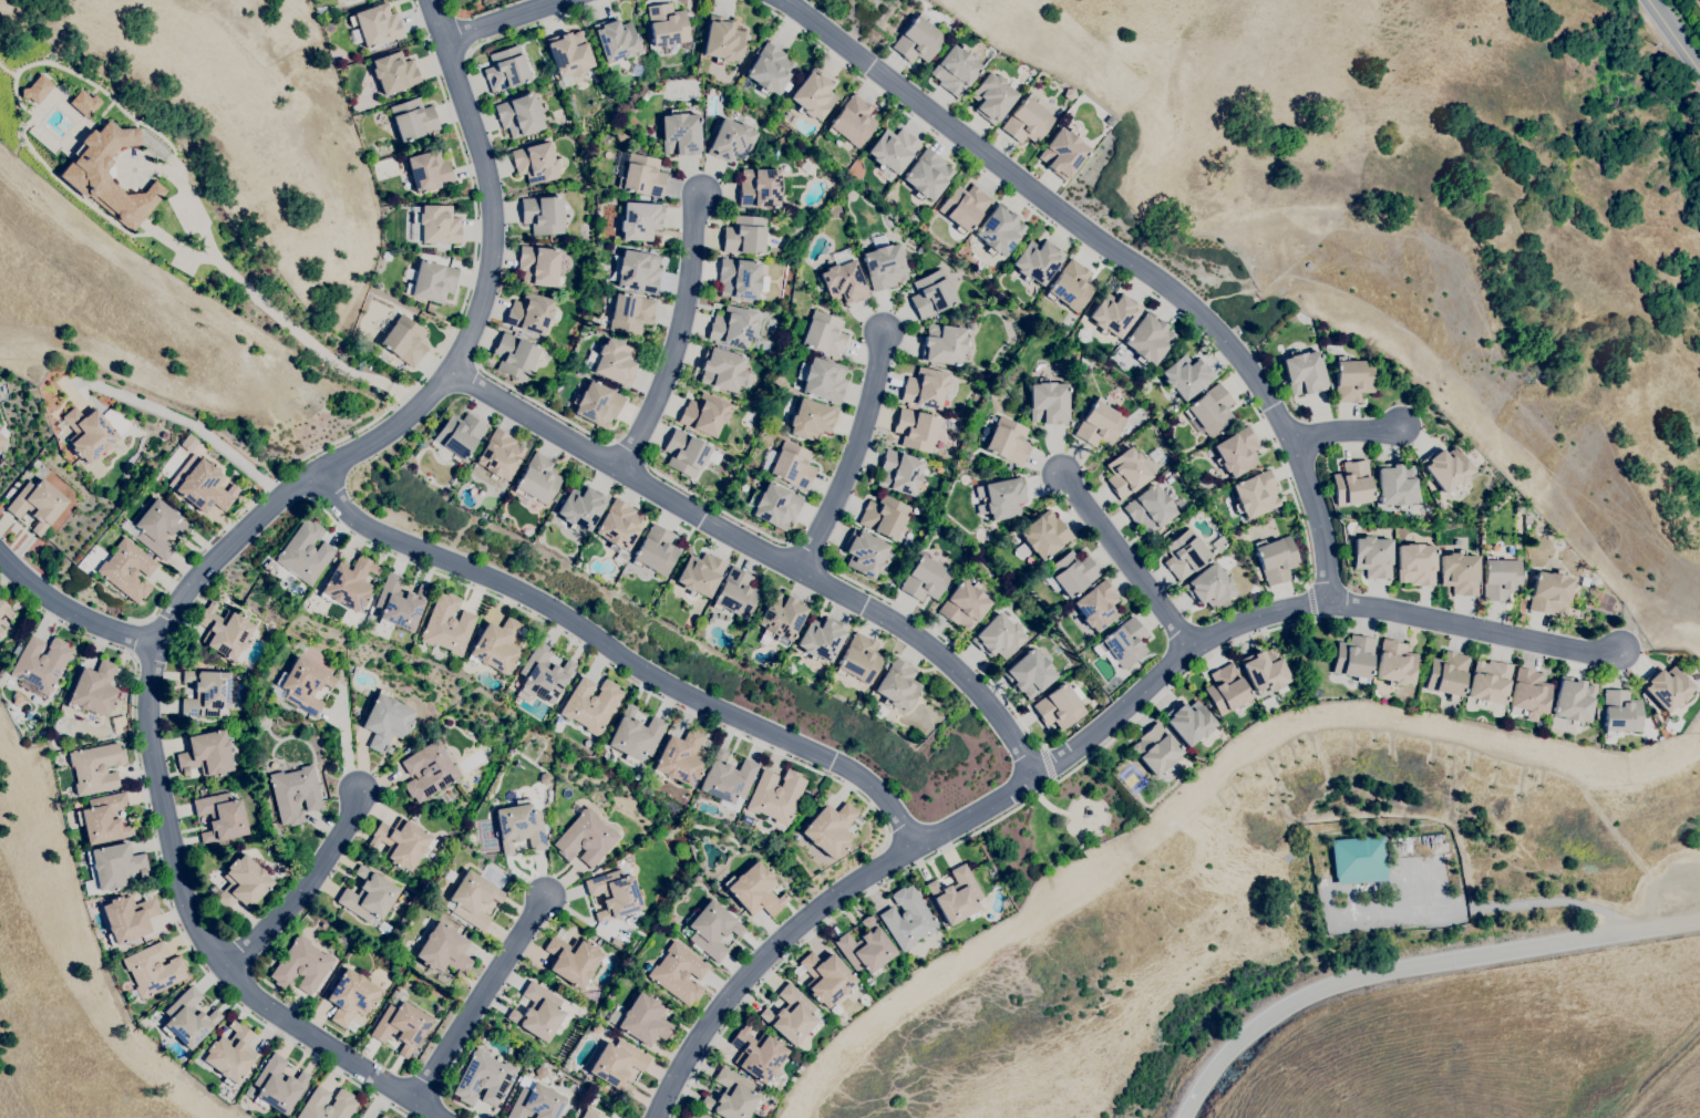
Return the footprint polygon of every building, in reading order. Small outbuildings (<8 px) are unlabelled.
[(365,49),(357,24),(351,27),(348,15),(387,1),(389,9),(388,10),(390,13),(395,12),(403,35),(365,49)] [(652,46),(647,6),(671,2),(672,11),(684,9),(689,41),(652,46)] [(926,63),(917,55),(910,63),(890,48),(919,12),(927,18),(925,21),(946,38),(926,63)] [(720,63),(714,62),(715,58),(702,55),(709,15),(734,20),(732,29),(744,31),(739,61),(731,60),(731,62),(721,61),(720,63)] [(604,62),(591,25),(617,17),(619,24),(630,21),(640,50),(632,53),(633,55),(624,59),(622,56),(604,62)] [(594,65),(586,68),(587,70),(571,75),(570,73),(558,77),(546,43),(547,43),(546,40),(569,32),(570,34),(574,33),(574,32),(581,30),(594,65)] [(776,95),(769,91),(769,92),(767,92),(765,95),(758,91),(760,86),(754,83),(755,82),(744,76),(765,42),(786,54),(785,56),(795,63),(776,95)] [(981,66),(957,99),(937,84),(939,81),(936,77),(935,77),(929,73),(951,43),(958,49),(961,44),(969,50),(966,54),(972,59),(971,60),(981,66)] [(529,80),(491,93),(483,69),(493,65),(488,54),(517,44),(529,80)] [(404,62),(412,59),(415,68),(415,66),(421,82),(384,95),(378,77),(375,79),(371,69),(373,68),(371,61),(400,50),(404,62)] [(818,121),(812,116),(811,118),(802,112),(801,114),(796,111),(799,106),(789,99),(812,66),(833,82),(826,90),(836,97),(818,121)] [(992,126),(973,112),(979,104),(969,95),(988,72),(993,76),(996,74),(1003,80),(1004,77),(1010,82),(1007,86),(1018,94),(992,126)] [(34,104),(27,99),(20,99),(18,97),(18,90),(19,89),(24,87),(38,73),(51,85),(34,104)] [(85,118),(66,103),(79,90),(89,99),(92,94),(101,101),(85,118)] [(512,139),(507,127),(502,128),(494,106),(532,92),(544,127),(512,139)] [(567,103),(564,96),(573,93),(575,101),(567,103)] [(857,148),(837,133),(834,136),(825,128),(853,93),(864,102),(873,108),(867,116),(876,124),(857,148)] [(1019,144),(1000,128),(1028,93),(1037,100),(1034,102),(1054,118),(1034,144),(1026,136),(1019,144)] [(401,142),(389,107),(419,96),(423,108),(431,105),(440,128),(401,142)] [(686,155),(674,156),(674,152),(671,152),(671,154),(662,154),(660,116),(669,115),(669,110),(679,110),(679,113),(686,113),(687,114),(698,113),(701,154),(686,155)] [(729,163),(707,153),(722,117),(739,125),(740,122),(751,126),(750,130),(756,133),(744,161),(733,155),(729,163)] [(138,148),(137,148),(136,148),(135,148),(134,147),(133,147),(132,147),(131,147),(130,147),(128,147),(127,147),(126,148),(125,148),(124,148),(123,148),(122,149),(121,149),(121,151),(120,151),(119,151),(119,152),(117,152),(116,153),(115,154),(114,155),(113,156),(112,156),(112,157),(112,158),(112,159),(111,159),(111,161),(111,162),(111,163),(110,163),(110,164),(109,165),(107,166),(107,167),(106,167),(105,167),(105,168),(104,168),(105,172),(113,170),(115,183),(111,183),(124,195),(143,193),(154,179),(166,190),(142,219),(131,232),(86,195),(83,199),(56,176),(56,175),(58,175),(75,155),(72,153),(81,143),(79,142),(86,134),(91,128),(95,133),(107,118),(119,128),(138,127),(141,145),(140,145),(138,148)] [(1067,179),(1055,170),(1053,173),(1045,166),(1048,164),(1044,162),(1043,163),(1037,157),(1060,126),(1067,132),(1070,127),(1078,134),(1075,137),(1081,142),(1080,143),(1090,149),(1067,179)] [(896,175),(885,167),(882,170),(877,167),(879,165),(872,158),(873,157),(866,152),(885,127),(895,135),(899,128),(906,134),(907,133),(920,143),(896,175)] [(618,142),(614,132),(624,128),(628,137),(618,142)] [(528,185),(525,174),(517,175),(515,167),(514,167),(511,152),(547,141),(553,159),(561,157),(565,166),(556,169),(558,177),(528,185)] [(929,201),(924,197),(920,200),(914,195),(915,193),(911,190),(913,188),(901,179),(927,146),(939,156),(939,157),(946,163),(944,165),(952,172),(929,201)] [(415,194),(405,157),(439,148),(442,161),(447,158),(454,183),(415,194)] [(661,196),(617,186),(619,177),(624,177),(629,153),(660,159),(657,172),(668,174),(666,185),(663,184),(661,196)] [(779,207),(739,206),(739,182),(742,182),(742,177),(741,177),(742,168),(779,169),(779,177),(780,177),(780,195),(779,195),(779,207)] [(962,235),(955,228),(957,226),(936,209),(956,184),(966,191),(971,184),(992,201),(968,232),(966,231),(962,235)] [(532,236),(532,222),(522,224),(521,198),(561,196),(564,234),(532,236)] [(652,241),(621,239),(621,231),(618,231),(619,220),(622,220),(624,201),(663,205),(662,221),(661,221),(661,230),(652,229),(652,241)] [(993,257),(986,250),(988,248),(982,244),(983,241),(973,234),(997,201),(1010,211),(1011,211),(1018,217),(1017,220),(1026,227),(1003,257),(998,252),(993,257)] [(461,242),(421,242),(421,224),(412,224),(412,213),(421,213),(421,206),(452,206),(452,217),(460,217),(460,226),(461,226),(461,242)] [(763,253),(722,251),(723,226),(733,227),(734,215),(765,217),(763,253)] [(1041,286),(1030,278),(1027,282),(1017,276),(1018,275),(1014,272),(1017,269),(1011,265),(1029,239),(1039,247),(1043,239),(1064,255),(1041,286)] [(873,291),(862,253),(873,250),(873,248),(890,244),(890,245),(898,242),(907,279),(898,281),(895,281),(896,284),(873,291)] [(561,289),(521,283),(523,271),(517,270),(521,246),(559,250),(557,275),(564,276),(561,289)] [(612,255),(621,256),(622,249),(659,256),(658,265),(657,265),(657,268),(660,269),(658,277),(659,277),(656,292),(617,286),(617,281),(608,279),(610,276),(614,271),(614,266),(615,260),(612,257),(612,255)] [(1076,313),(1055,298),(1053,301),(1043,294),(1070,258),(1081,267),(1082,266),(1091,272),(1085,280),(1095,288),(1076,313)] [(756,299),(718,296),(719,287),(721,288),(721,282),(718,282),(720,259),(760,262),(759,276),(769,277),(767,292),(758,291),(756,299)] [(844,304),(842,298),(830,302),(818,273),(826,270),(825,268),(835,263),(836,266),(854,259),(868,297),(853,302),(853,301),(844,304)] [(444,302),(404,293),(406,282),(413,284),(419,260),(459,270),(454,286),(452,293),(446,292),(444,302)] [(920,320),(908,297),(917,292),(911,282),(939,268),(956,301),(920,320)] [(543,334),(504,323),(508,308),(511,309),(514,299),(522,301),(524,291),(554,301),(552,309),(559,311),(556,320),(548,318),(543,334)] [(1119,339),(1106,331),(1104,334),(1100,331),(1101,329),(1093,323),(1094,322),(1088,317),(1105,292),(1115,299),(1121,291),(1142,307),(1119,339)] [(640,334),(609,329),(616,293),(656,300),(652,314),(653,315),(651,325),(641,323),(640,334)] [(746,348),(708,339),(711,322),(712,323),(714,314),(722,315),(725,304),(754,311),(753,319),(755,320),(753,331),(751,330),(746,348)] [(837,359),(800,344),(813,310),(843,321),(838,332),(848,335),(844,345),(843,345),(837,359)] [(1153,365),(1145,360),(1142,365),(1134,360),(1137,355),(1132,352),(1133,351),(1123,343),(1146,310),(1161,320),(1160,321),(1166,325),(1165,328),(1168,331),(1168,330),(1175,334),(1153,365)] [(412,368),(379,344),(401,314),(426,333),(420,343),(427,349),(421,356),(420,355),(412,368)] [(960,366),(924,361),(924,356),(920,355),(923,337),(926,338),(927,323),(965,328),(964,337),(965,337),(964,353),(962,353),(960,366)] [(524,383),(495,369),(501,358),(492,353),(503,330),(545,351),(539,361),(536,359),(524,383)] [(628,389),(591,372),(599,355),(597,354),(601,344),(604,345),(607,338),(635,350),(630,361),(638,365),(628,389)] [(734,393),(699,382),(702,370),(700,370),(707,345),(710,346),(745,356),(742,369),(743,369),(739,386),(736,385),(734,393)] [(1291,396),(1281,360),(1289,356),(1288,352),(1297,349),(1298,353),(1305,352),(1306,353),(1317,350),(1328,389),(1304,395),(1302,390),(1298,391),(1299,394),(1291,396)] [(1183,402),(1174,391),(1171,394),(1166,390),(1168,387),(1163,380),(1165,379),(1160,373),(1184,353),(1192,363),(1198,356),(1214,376),(1183,402)] [(839,404),(800,393),(804,380),(803,380),(807,364),(808,364),(811,356),(846,366),(843,379),(846,380),(839,404)] [(1361,403),(1350,403),(1350,402),(1336,402),(1336,356),(1347,356),(1348,361),(1372,361),(1373,392),(1361,393),(1361,403)] [(938,411),(899,401),(904,384),(905,385),(907,375),(915,377),(918,366),(948,374),(946,382),(948,382),(946,393),(942,392),(938,411)] [(1042,424),(1042,421),(1038,421),(1038,422),(1029,422),(1029,384),(1038,384),(1038,377),(1047,377),(1047,382),(1054,382),(1054,383),(1067,383),(1068,424),(1042,424)] [(606,429),(573,413),(576,406),(575,405),(583,390),(584,391),(589,380),(625,397),(614,420),(611,418),(606,429)] [(1208,437),(1192,417),(1189,420),(1183,412),(1216,383),(1233,402),(1226,408),(1233,416),(1208,437)] [(713,439),(677,423),(683,407),(686,407),(689,398),(697,403),(702,392),(729,404),(725,411),(729,412),(723,423),(721,422),(713,439)] [(1094,448),(1072,435),(1096,396),(1106,402),(1104,405),(1126,418),(1109,446),(1100,441),(1094,448)] [(817,443),(789,434),(791,426),(789,425),(791,415),(793,415),(799,397),(837,410),(833,425),(832,425),(828,434),(821,432),(817,443)] [(110,446),(109,446),(109,447),(109,448),(107,448),(107,449),(106,449),(105,451),(104,451),(103,451),(87,464),(81,457),(79,458),(71,449),(73,447),(70,443),(71,443),(68,439),(75,434),(61,417),(74,406),(83,416),(84,417),(95,408),(113,429),(115,431),(114,432),(120,437),(110,446)] [(930,454),(899,446),(903,434),(893,432),(896,417),(897,418),(899,407),(917,412),(917,413),(944,420),(940,429),(937,428),(930,454)] [(460,463),(452,457),(453,455),(432,439),(451,413),(461,420),(465,413),(485,427),(460,463)] [(1020,467),(983,449),(999,415),(1028,428),(1022,439),(1032,444),(1028,454),(1027,453),(1020,467)] [(1232,478),(1227,470),(1225,473),(1220,464),(1218,465),(1215,459),(1219,457),(1213,446),(1246,425),(1256,439),(1255,441),(1259,447),(1251,453),(1257,463),(1232,478)] [(507,482),(499,477),(498,478),(484,470),(485,468),(475,463),(495,427),(509,435),(509,436),(516,441),(515,443),(525,448),(507,482)] [(693,480),(664,465),(670,454),(662,449),(674,427),(711,446),(693,480)] [(178,445),(189,453),(197,441),(186,433),(178,445)] [(804,490),(767,474),(783,441),(812,453),(806,464),(814,467),(804,490)] [(1121,500),(1105,479),(1113,474),(1105,465),(1130,446),(1134,452),(1136,451),(1143,460),(1141,462),(1152,476),(1121,500)] [(1443,494),(1419,463),(1433,452),(1434,452),(1440,447),(1444,454),(1454,446),(1473,470),(1466,476),(1467,477),(1461,484),(1462,486),(1457,489),(1454,485),(1443,494)] [(911,496),(876,485),(878,476),(879,477),(880,473),(878,472),(885,448),(924,460),(920,473),(916,489),(914,488),(911,496)] [(545,508),(523,495),(522,496),(511,489),(534,452),(546,458),(547,458),(556,464),(552,472),(563,478),(545,508)] [(968,462),(964,456),(969,452),(973,458),(968,462)] [(204,514),(183,497),(183,498),(176,494),(177,493),(174,490),(168,486),(193,455),(198,459),(199,457),(207,464),(209,462),(219,469),(217,472),(221,475),(220,475),(224,477),(217,485),(235,498),(224,511),(212,503),(204,514)] [(1336,506),(1331,474),(1342,473),(1341,462),(1351,460),(1351,462),(1367,459),(1373,500),(1336,506)] [(1399,509),(1398,505),(1391,506),(1391,505),(1379,506),(1377,464),(1393,463),(1393,464),(1401,464),(1401,467),(1405,466),(1414,465),(1416,503),(1408,504),(1408,505),(1408,509),(1399,509)] [(1246,519),(1241,511),(1237,513),(1234,505),(1238,503),(1235,497),(1236,496),(1232,485),(1269,468),(1278,491),(1275,494),(1276,498),(1277,497),(1280,505),(1246,519)] [(991,520),(989,513),(987,514),(985,504),(982,504),(981,498),(987,497),(983,485),(1022,476),(1026,491),(1024,493),(1027,501),(1018,503),(1021,514),(991,520)] [(39,537),(31,530),(38,521),(31,516),(32,514),(27,509),(18,519),(4,509),(29,480),(34,485),(35,483),(37,484),(41,478),(69,500),(49,525),(39,537)] [(784,531),(741,509),(744,503),(745,504),(753,488),(761,493),(767,482),(803,499),(792,521),(789,519),(787,524),(789,524),(784,531)] [(1146,536),(1142,529),(1143,528),(1140,525),(1137,527),(1122,507),(1153,483),(1161,493),(1162,493),(1173,506),(1172,507),(1176,513),(1146,536)] [(588,531),(573,522),(571,525),(561,519),(563,517),(556,514),(571,487),(581,493),(586,484),(609,498),(588,531)] [(893,542),(857,524),(864,510),(863,509),(868,499),(877,505),(883,494),(910,508),(899,530),(903,532),(898,541),(894,539),(893,542)] [(164,562),(135,538),(134,539),(120,527),(126,518),(134,525),(156,497),(181,518),(179,519),(181,520),(182,519),(192,528),(185,536),(176,528),(171,535),(169,534),(164,540),(175,549),(164,562)] [(626,551),(619,547),(618,549),(604,541),(605,539),(594,532),(615,497),(629,506),(636,510),(633,513),(638,515),(638,514),(646,518),(626,551)] [(1041,561),(1033,551),(1031,552),(1021,539),(1023,538),(1018,531),(1048,508),(1053,515),(1052,516),(1054,519),(1057,517),(1062,524),(1073,537),(1041,561)] [(310,587),(299,579),(300,578),(286,567),(285,569),(274,561),(276,557),(275,557),(278,551),(279,552),(305,519),(310,524),(312,520),(323,528),(322,529),(324,531),(318,540),(316,539),(311,546),(313,548),(313,551),(316,551),(323,541),(336,550),(310,587)] [(663,577),(642,563),(640,568),(628,560),(652,524),(664,530),(666,529),(674,535),(669,544),(680,550),(663,577)] [(1178,582),(1163,562),(1171,557),(1164,547),(1188,527),(1212,557),(1178,582)] [(873,579),(845,566),(851,555),(844,551),(847,544),(846,542),(853,528),(889,546),(883,557),(888,560),(886,565),(883,563),(878,573),(876,572),(873,579)] [(1268,586),(1253,544),(1264,540),(1265,544),(1289,535),(1299,565),(1288,569),(1291,579),(1281,582),(1281,581),(1268,586)] [(1391,579),(1373,579),(1373,578),(1366,578),(1366,569),(1353,569),(1354,538),(1362,539),(1362,536),(1373,536),(1373,539),(1391,539),(1391,579)] [(136,603),(105,579),(104,579),(103,578),(102,579),(99,574),(99,573),(95,571),(104,560),(106,561),(117,548),(115,547),(123,537),(157,565),(147,577),(137,569),(136,570),(136,573),(135,576),(142,581),(144,579),(152,587),(150,589),(151,589),(143,599),(141,598),(136,603)] [(1434,586),(1410,586),(1410,582),(1398,582),(1398,546),(1405,546),(1405,544),(1422,544),(1422,546),(1434,546),(1434,586)] [(1068,599),(1045,569),(1071,549),(1078,559),(1085,553),(1101,573),(1068,599)] [(1477,596),(1461,596),(1461,594),(1452,594),(1452,586),(1440,586),(1440,556),(1447,556),(1447,552),(1457,552),(1457,550),(1464,550),(1464,556),(1477,556),(1477,596)] [(708,598),(696,591),(692,598),(687,594),(689,591),(681,587),(682,584),(674,581),(689,555),(700,560),(703,552),(711,556),(712,555),(727,562),(708,598)] [(920,601),(899,588),(919,553),(951,572),(936,600),(925,593),(920,601)] [(331,599),(331,598),(329,602),(318,597),(321,592),(320,592),(337,563),(338,563),(340,559),(352,566),(359,555),(373,562),(373,563),(381,569),(378,576),(369,571),(363,580),(372,586),(370,589),(368,593),(370,596),(363,605),(361,604),(357,612),(339,602),(338,602),(337,602),(336,602),(334,601),(333,601),(332,600),(332,599),(331,599)] [(1508,601),(1483,600),(1483,559),(1484,559),(1484,556),(1495,556),(1495,560),(1521,560),(1519,592),(1508,592),(1508,601)] [(1213,610),(1205,600),(1201,604),(1193,596),(1191,597),(1183,586),(1214,562),(1222,572),(1226,569),(1230,574),(1228,576),(1234,583),(1232,586),(1236,591),(1213,610)] [(744,620),(721,608),(719,611),(709,607),(731,566),(753,578),(749,586),(760,592),(744,620)] [(1565,617),(1557,614),(1557,613),(1553,612),(1553,614),(1545,613),(1545,614),(1527,610),(1531,596),(1536,570),(1548,573),(1548,572),(1555,573),(1556,569),(1565,571),(1564,576),(1565,576),(1565,577),(1573,579),(1565,617)] [(412,632),(392,624),(391,629),(377,622),(382,610),(373,607),(388,571),(403,578),(399,591),(405,593),(406,591),(415,594),(420,583),(429,588),(424,600),(423,599),(422,601),(425,602),(419,618),(418,618),(412,632)] [(1095,633),(1091,627),(1089,629),(1081,620),(1083,618),(1071,602),(1103,578),(1114,591),(1113,592),(1119,599),(1112,604),(1120,614),(1095,633)] [(968,632),(961,628),(962,627),(958,623),(957,627),(937,612),(960,579),(971,588),(972,587),(986,597),(985,597),(991,601),(968,632)] [(791,641),(779,634),(777,636),(763,630),(764,628),(756,623),(774,591),(785,597),(786,596),(793,599),(794,598),(808,605),(791,641)] [(461,656),(449,652),(450,650),(433,643),(432,646),(420,641),(421,638),(420,636),(422,631),(423,630),(424,630),(439,592),(446,596),(447,592),(460,598),(459,599),(461,600),(456,611),(455,610),(451,617),(454,618),(456,621),(457,622),(462,610),(477,615),(461,656)] [(3,614),(0,618),(0,598),(10,607),(9,608),(17,614),(10,621),(3,614)] [(233,662),(229,660),(229,661),(223,658),(224,655),(205,645),(206,644),(202,642),(208,630),(196,623),(205,608),(206,609),(210,600),(218,604),(213,613),(223,619),(227,610),(230,612),(236,614),(237,612),(241,614),(244,615),(244,617),(248,619),(246,621),(255,625),(245,643),(244,645),(241,650),(239,651),(233,662)] [(1004,660),(995,651),(990,655),(982,648),(980,650),(970,641),(998,612),(1011,624),(1013,623),(1021,631),(1019,633),(1024,638),(1004,660)] [(480,661),(476,665),(466,659),(470,654),(468,653),(471,651),(470,650),(474,643),(488,621),(501,629),(507,615),(523,624),(512,642),(521,646),(515,656),(518,658),(512,669),(509,667),(505,675),(486,664),(485,664),(485,665),(484,664),(483,664),(482,664),(481,663),(481,662),(480,661)] [(1122,670),(1106,650),(1103,652),(1096,642),(1131,615),(1140,627),(1141,627),(1147,634),(1140,641),(1147,651),(1122,670)] [(828,663),(816,656),(814,662),(801,654),(803,649),(796,645),(810,618),(820,623),(824,617),(832,621),(833,620),(847,628),(828,663)] [(867,685),(845,674),(844,676),(834,671),(854,632),(867,639),(868,638),(877,642),(873,652),(883,656),(867,685)] [(1354,689),(1346,687),(1346,684),(1330,682),(1337,641),(1349,643),(1350,634),(1374,639),(1369,679),(1367,679),(1367,683),(1356,681),(1354,689)] [(49,695),(35,689),(34,691),(20,682),(21,681),(9,674),(30,635),(44,643),(44,642),(49,644),(53,636),(55,639),(55,638),(68,643),(65,646),(73,650),(54,685),(53,687),(54,687),(52,692),(50,692),(49,695)] [(1404,685),(1393,684),(1393,681),(1376,679),(1382,639),(1397,641),(1397,642),(1407,644),(1405,652),(1416,654),(1412,684),(1404,683),(1404,685)] [(550,704),(534,693),(530,697),(518,690),(526,677),(518,673),(539,641),(553,650),(545,661),(552,665),(553,664),(560,669),(567,659),(576,664),(569,675),(568,674),(567,676),(568,677),(550,704)] [(1027,702),(1019,692),(1014,695),(1008,686),(1010,684),(1002,676),(1007,673),(1004,671),(1032,646),(1041,656),(1042,656),(1053,669),(1051,670),(1057,676),(1027,702)] [(1257,696),(1240,663),(1241,663),(1239,660),(1254,653),(1254,654),(1263,650),(1264,653),(1267,651),(1267,650),(1274,646),(1290,681),(1282,684),(1286,690),(1277,694),(1275,690),(1268,693),(1268,691),(1257,696)] [(1459,700),(1449,698),(1450,694),(1434,691),(1424,690),(1431,658),(1443,660),(1444,651),(1455,653),(1469,656),(1461,696),(1460,696),(1459,700)] [(316,717),(284,700),(284,701),(270,693),(282,671),(287,674),(297,655),(324,671),(324,672),(338,679),(332,689),(322,683),(318,691),(316,690),(312,696),(323,703),(316,717)] [(874,692),(895,658),(909,666),(909,667),(916,672),(911,680),(921,685),(905,711),(898,706),(897,708),(889,704),(887,706),(883,703),(885,698),(874,692)] [(86,710),(85,710),(84,710),(83,710),(82,710),(81,708),(80,707),(80,706),(68,702),(71,694),(70,694),(71,692),(82,666),(95,672),(101,659),(116,665),(109,685),(116,689),(115,692),(116,692),(114,697),(117,698),(112,711),(110,710),(106,717),(86,710)] [(1501,717),(1490,715),(1491,712),(1475,708),(1474,712),(1463,710),(1465,697),(1467,697),(1475,660),(1483,662),(1483,663),(1487,664),(1487,660),(1496,662),(1513,665),(1501,717)] [(1219,716),(1203,689),(1214,682),(1209,674),(1218,669),(1218,670),(1232,662),(1251,697),(1250,698),(1253,702),(1244,707),(1241,703),(1219,716)] [(1666,713),(1639,684),(1651,672),(1652,673),(1658,667),(1663,673),(1672,665),(1693,687),(1688,693),(1689,695),(1682,702),(1683,703),(1679,707),(1676,704),(1666,713)] [(1535,722),(1526,720),(1527,715),(1521,714),(1522,713),(1510,711),(1511,706),(1510,706),(1517,667),(1534,671),(1533,672),(1542,673),(1541,682),(1552,684),(1545,714),(1537,713),(1537,715),(1536,714),(1535,722)] [(219,717),(181,715),(182,698),(196,698),(196,692),(194,692),(194,682),(183,682),(183,671),(197,671),(197,673),(198,673),(198,672),(229,673),(228,708),(221,708),(221,710),(219,710),(219,717)] [(597,737),(585,729),(586,727),(570,718),(569,720),(558,713),(581,675),(596,684),(588,696),(591,698),(594,695),(596,696),(600,691),(598,689),(605,679),(606,680),(607,679),(618,686),(617,689),(624,692),(602,726),(604,727),(601,729),(602,729),(600,734),(599,733),(597,737)] [(1578,733),(1550,727),(1553,715),(1552,715),(1560,675),(1574,679),(1585,681),(1584,684),(1588,685),(1588,684),(1596,686),(1589,723),(1587,722),(1586,726),(1580,724),(1578,733)] [(1061,731),(1053,721),(1045,727),(1032,705),(1064,682),(1086,712),(1061,731)] [(383,754),(368,747),(374,733),(361,727),(372,703),(371,703),(373,696),(375,697),(377,693),(379,689),(391,694),(390,697),(396,701),(396,702),(414,711),(411,720),(413,721),(408,733),(405,732),(403,736),(403,735),(401,738),(392,735),(387,746),(392,748),(390,754),(384,752),(383,754)] [(1615,736),(1605,735),(1605,731),(1604,731),(1605,690),(1629,690),(1629,700),(1641,700),(1641,732),(1615,731),(1615,736)] [(1265,713),(1261,707),(1265,706),(1264,705),(1261,706),(1259,702),(1273,695),(1277,706),(1265,713)] [(1187,747),(1161,716),(1174,705),(1176,708),(1183,703),(1187,707),(1196,700),(1216,723),(1209,728),(1212,731),(1204,736),(1206,738),(1201,743),(1197,738),(1187,747)] [(636,765),(624,759),(626,755),(606,745),(628,703),(638,707),(632,718),(640,723),(639,725),(646,728),(652,715),(668,723),(650,756),(643,753),(639,760),(638,760),(636,765)] [(887,711),(880,722),(876,718),(876,717),(872,714),(878,704),(887,711)] [(1677,732),(1663,725),(1669,714),(1682,721),(1677,732)] [(1154,776),(1130,747),(1135,742),(1136,743),(1140,741),(1139,738),(1146,732),(1145,731),(1156,722),(1183,752),(1173,760),(1174,762),(1168,765),(1172,769),(1164,775),(1162,772),(1161,772),(1160,772),(1154,776)] [(664,774),(662,779),(651,774),(653,768),(652,768),(657,762),(656,760),(657,759),(670,735),(682,742),(689,727),(704,735),(693,757),(702,762),(700,767),(702,768),(697,780),(694,778),(690,787),(671,777),(670,777),(669,777),(668,777),(667,777),(666,776),(666,775),(664,774)] [(213,777),(212,774),(206,775),(202,776),(200,766),(188,768),(189,775),(184,776),(183,770),(179,770),(176,754),(190,750),(187,737),(215,731),(216,729),(216,731),(224,729),(227,743),(229,743),(230,748),(228,749),(233,769),(224,772),(224,775),(213,777)] [(418,804),(413,797),(411,798),(404,787),(405,786),(403,784),(413,778),(414,779),(421,775),(418,770),(409,776),(400,762),(437,737),(444,748),(442,750),(452,765),(454,764),(461,775),(457,777),(459,779),(454,781),(452,783),(452,781),(418,804)] [(76,797),(74,784),(76,784),(73,766),(71,766),(68,753),(72,752),(71,750),(76,749),(76,750),(80,749),(80,750),(117,742),(120,749),(122,749),(125,763),(125,764),(113,767),(113,765),(105,767),(107,774),(116,772),(120,787),(76,797)] [(736,812),(730,809),(728,810),(725,809),(725,807),(718,805),(721,799),(699,789),(718,746),(729,752),(723,762),(732,766),(729,773),(735,776),(743,758),(759,765),(743,799),(742,799),(736,812)] [(289,826),(288,824),(280,825),(271,786),(270,785),(269,785),(268,779),(270,778),(269,774),(282,772),(284,774),(300,769),(299,767),(312,764),(322,808),(306,811),(303,799),(299,800),(300,801),(298,803),(299,810),(301,809),(305,821),(302,822),(289,826)] [(785,827),(773,821),(774,819),(758,811),(756,814),(744,809),(762,769),(777,776),(774,784),(780,787),(783,780),(781,779),(786,768),(801,775),(800,777),(806,780),(789,818),(791,819),(789,824),(786,822),(785,827)] [(545,785),(539,781),(540,775),(548,773),(553,777),(552,783),(545,785)] [(87,845),(83,825),(79,826),(76,811),(81,810),(80,810),(90,808),(89,799),(125,791),(128,808),(115,810),(116,818),(119,818),(121,827),(132,825),(134,836),(119,839),(87,845)] [(202,843),(199,832),(210,830),(208,821),(212,820),(209,814),(196,816),(193,800),(229,791),(231,800),(240,798),(248,834),(216,840),(202,843)] [(503,857),(495,809),(516,806),(515,801),(529,798),(529,804),(530,804),(532,812),(540,811),(547,849),(530,851),(528,838),(521,839),(521,840),(512,842),(514,855),(503,857)] [(800,832),(825,804),(835,814),(845,801),(858,812),(844,828),(851,834),(847,838),(848,839),(846,842),(847,845),(839,855),(837,852),(831,860),(815,846),(814,846),(813,845),(812,843),(811,843),(811,842),(810,841),(800,832)] [(590,869),(578,858),(585,851),(579,847),(575,851),(576,852),(568,861),(557,851),(558,850),(553,845),(580,814),(579,812),(583,808),(584,809),(587,806),(597,816),(596,817),(609,829),(610,827),(620,836),(590,869)] [(750,825),(740,820),(743,814),(753,819),(750,825)] [(410,872),(402,867),(400,869),(390,862),(391,860),(387,857),(388,857),(383,855),(389,847),(380,840),(374,848),(368,843),(372,836),(381,821),(392,828),(400,817),(405,820),(405,819),(424,831),(424,830),(425,831),(432,836),(432,837),(436,840),(430,850),(426,848),(423,853),(421,853),(410,872)] [(1337,884),(1336,878),(1333,878),(1330,840),(1383,835),(1388,873),(1384,873),(1385,880),(1337,884)] [(109,892),(107,889),(100,890),(95,870),(93,870),(91,862),(89,862),(85,851),(91,850),(127,841),(131,857),(145,853),(148,870),(145,871),(146,877),(141,878),(138,872),(127,874),(128,881),(125,882),(125,884),(121,886),(121,889),(109,892)] [(265,874),(274,882),(270,886),(271,888),(267,893),(265,891),(248,910),(237,900),(236,899),(227,910),(215,899),(229,883),(223,877),(226,873),(225,873),(228,869),(226,868),(235,858),(237,860),(244,853),(258,867),(259,868),(260,868),(261,868),(261,869),(262,869),(262,870),(264,870),(264,871),(265,872),(265,873),(265,874)] [(741,873),(756,860),(763,867),(765,866),(773,874),(771,877),(774,880),(776,883),(770,891),(776,899),(784,892),(790,899),(783,904),(783,905),(771,917),(762,907),(751,917),(733,897),(732,898),(728,892),(729,891),(725,888),(727,888),(723,883),(732,876),(735,879),(735,878),(735,877),(736,876),(738,874),(739,874),(740,874),(741,873)] [(598,923),(595,913),(606,909),(602,900),(605,899),(602,892),(589,897),(584,881),(619,869),(618,866),(627,862),(642,909),(598,923)] [(368,922),(336,901),(344,888),(357,894),(360,889),(359,888),(364,880),(354,873),(360,863),(371,871),(402,890),(395,899),(394,898),(380,920),(372,915),(368,922)] [(926,884),(935,879),(940,889),(948,884),(950,888),(957,883),(949,871),(964,863),(982,896),(975,900),(980,908),(979,909),(981,913),(969,920),(967,915),(949,925),(926,884)] [(482,932),(451,912),(455,904),(447,899),(467,869),(494,886),(493,887),(506,894),(501,903),(491,898),(486,905),(484,904),(480,911),(491,918),(482,932)] [(903,952),(878,914),(892,905),(898,917),(900,915),(901,912),(903,911),(899,904),(897,905),(890,896),(893,894),(892,893),(903,887),(904,889),(911,883),(934,918),(934,917),(938,923),(937,924),(940,928),(928,935),(927,933),(911,943),(913,945),(903,952)] [(111,946),(106,935),(110,933),(107,927),(109,925),(102,905),(110,902),(110,900),(121,896),(122,898),(127,897),(127,898),(131,897),(134,904),(154,898),(161,913),(146,919),(152,932),(125,942),(126,943),(120,945),(119,943),(115,945),(115,944),(111,946)] [(717,963),(688,939),(689,938),(680,930),(686,924),(683,922),(692,912),(696,914),(710,898),(745,929),(739,938),(730,930),(723,936),(722,935),(717,941),(728,950),(717,963)] [(872,977),(869,974),(868,974),(863,966),(856,972),(833,941),(846,931),(855,943),(861,938),(859,936),(867,931),(861,921),(868,915),(877,927),(878,927),(897,952),(879,965),(883,970),(872,977)] [(431,931),(437,921),(468,941),(461,953),(473,962),(464,976),(446,964),(441,972),(437,970),(437,971),(433,967),(432,970),(421,963),(422,961),(414,955),(425,939),(425,938),(425,936),(426,935),(426,934),(427,933),(429,932),(430,931),(431,931)] [(309,996),(296,987),(303,976),(302,975),(299,976),(297,974),(291,981),(293,982),(287,993),(274,983),(276,981),(269,976),(293,942),(292,941),(296,936),(297,938),(299,934),(310,942),(309,944),(323,954),(324,952),(336,960),(309,996)] [(580,990),(577,987),(576,990),(569,985),(570,984),(548,970),(556,957),(544,950),(553,935),(570,946),(576,938),(579,941),(580,940),(584,943),(586,940),(596,948),(595,950),(602,954),(580,990)] [(141,1000),(135,987),(136,986),(131,988),(124,973),(127,971),(122,960),(162,940),(169,955),(156,961),(157,962),(161,963),(162,965),(169,962),(168,960),(178,955),(179,957),(181,956),(186,969),(184,970),(187,977),(152,994),(152,995),(150,996),(145,1000),(144,997),(141,1000)] [(688,1006),(655,982),(653,983),(649,980),(650,979),(647,975),(655,964),(657,965),(667,952),(666,951),(673,940),(709,966),(699,980),(689,972),(688,973),(688,976),(686,979),(692,983),(694,982),(703,988),(702,991),(703,992),(694,1002),(692,1001),(688,1006)] [(847,988),(847,990),(847,991),(846,991),(846,992),(845,992),(845,993),(844,993),(843,994),(842,994),(826,1008),(820,1002),(817,1003),(810,994),(812,992),(807,988),(808,987),(805,984),(812,979),(799,963),(811,951),(820,961),(821,961),(821,962),(832,952),(857,981),(856,981),(859,985),(851,993),(847,988)] [(363,979),(381,990),(375,998),(378,1000),(371,1010),(369,1008),(367,1013),(365,1012),(363,1016),(356,1011),(344,1028),(330,1019),(338,1006),(326,998),(346,967),(357,974),(358,974),(359,974),(360,974),(361,975),(362,975),(362,976),(363,977),(363,979)] [(546,1044),(506,1017),(512,1008),(522,1015),(527,1007),(529,1008),(533,1002),(522,994),(530,980),(563,1001),(558,1007),(566,1013),(565,1014),(569,1016),(561,1027),(558,1025),(546,1044)] [(794,1046),(759,1015),(765,1007),(774,1015),(775,1015),(774,1014),(780,1007),(783,1010),(787,1004),(776,994),(789,982),(816,1007),(815,1007),(826,1017),(821,1024),(812,1034),(807,1031),(794,1046)] [(189,1049),(174,1035),(171,1038),(161,1028),(164,1025),(163,1025),(171,1017),(164,1012),(190,985),(203,996),(193,1006),(198,1012),(199,1011),(207,1017),(215,1008),(223,1016),(189,1049)] [(627,1010),(638,991),(646,996),(648,994),(658,1001),(657,1003),(661,1006),(664,1008),(659,1017),(677,1028),(668,1043),(656,1034),(648,1047),(626,1033),(625,1034),(619,1031),(620,1028),(606,1019),(614,1008),(622,1015),(622,1014),(622,1013),(624,1013),(624,1012),(624,1011),(625,1011),(626,1010),(627,1010)] [(406,1058),(398,1053),(404,1044),(395,1038),(396,1036),(391,1033),(383,1044),(369,1035),(390,1004),(396,1008),(402,1000),(432,1019),(415,1046),(406,1058)] [(835,1016),(830,1010),(836,1003),(842,1010),(835,1016)] [(255,1058),(236,1084),(233,1088),(223,1081),(225,1077),(224,1077),(223,1077),(223,1076),(221,1076),(220,1075),(219,1074),(219,1073),(202,1060),(208,1053),(205,1050),(213,1041),(215,1043),(218,1038),(219,1039),(221,1036),(229,1042),(236,1032),(228,1026),(233,1019),(240,1025),(241,1024),(255,1034),(246,1045),(257,1053),(254,1058),(255,1058)] [(767,1087),(764,1084),(764,1085),(761,1083),(760,1084),(753,1079),(754,1078),(738,1066),(738,1065),(733,1062),(741,1050),(730,1043),(740,1028),(741,1029),(746,1022),(753,1026),(748,1034),(756,1041),(763,1033),(770,1037),(772,1035),(782,1043),(781,1045),(789,1050),(771,1075),(775,1077),(767,1087)] [(596,1034),(591,1031),(593,1026),(597,1024),(600,1026),(600,1032),(596,1034)] [(627,1096),(587,1072),(607,1041),(614,1046),(618,1038),(650,1058),(641,1073),(630,1065),(627,1072),(628,1073),(624,1080),(632,1087),(627,1096)] [(495,1107),(481,1099),(486,1088),(485,1087),(482,1088),(480,1087),(475,1094),(477,1095),(472,1106),(471,1105),(470,1106),(457,1099),(459,1097),(452,1094),(471,1057),(470,1056),(473,1050),(474,1050),(476,1047),(488,1054),(487,1055),(503,1064),(504,1062),(515,1068),(495,1107)] [(285,1116),(268,1105),(265,1108),(253,1100),(256,1097),(255,1097),(260,1088),(253,1084),(274,1052),(287,1062),(280,1073),(286,1077),(288,1075),(296,1079),(301,1070),(310,1076),(302,1088),(285,1116)] [(544,1078),(537,1076),(535,1070),(540,1065),(546,1067),(548,1074),(544,1078)] [(751,1109),(746,1117),(723,1117),(700,1105),(704,1095),(715,1101),(720,1093),(722,1094),(725,1087),(713,1080),(722,1065),(754,1085),(750,1091),(759,1097),(758,1097),(762,1099),(755,1111),(751,1109)] [(526,1116),(525,1117),(506,1117),(522,1086),(517,1084),(523,1075),(535,1080),(534,1081),(566,1098),(556,1117),(530,1117),(526,1116)] [(359,1103),(349,1117),(296,1117),(317,1085),(331,1094),(324,1105),(326,1105),(329,1105),(331,1106),(334,1099),(333,1098),(340,1088),(342,1089),(353,1096),(352,1098),(359,1103)] [(596,1117),(598,1117),(581,1117),(586,1108),(597,1115),(596,1117)] [(692,1109),(709,1117),(685,1117),(687,1116),(689,1117),(692,1109)]
